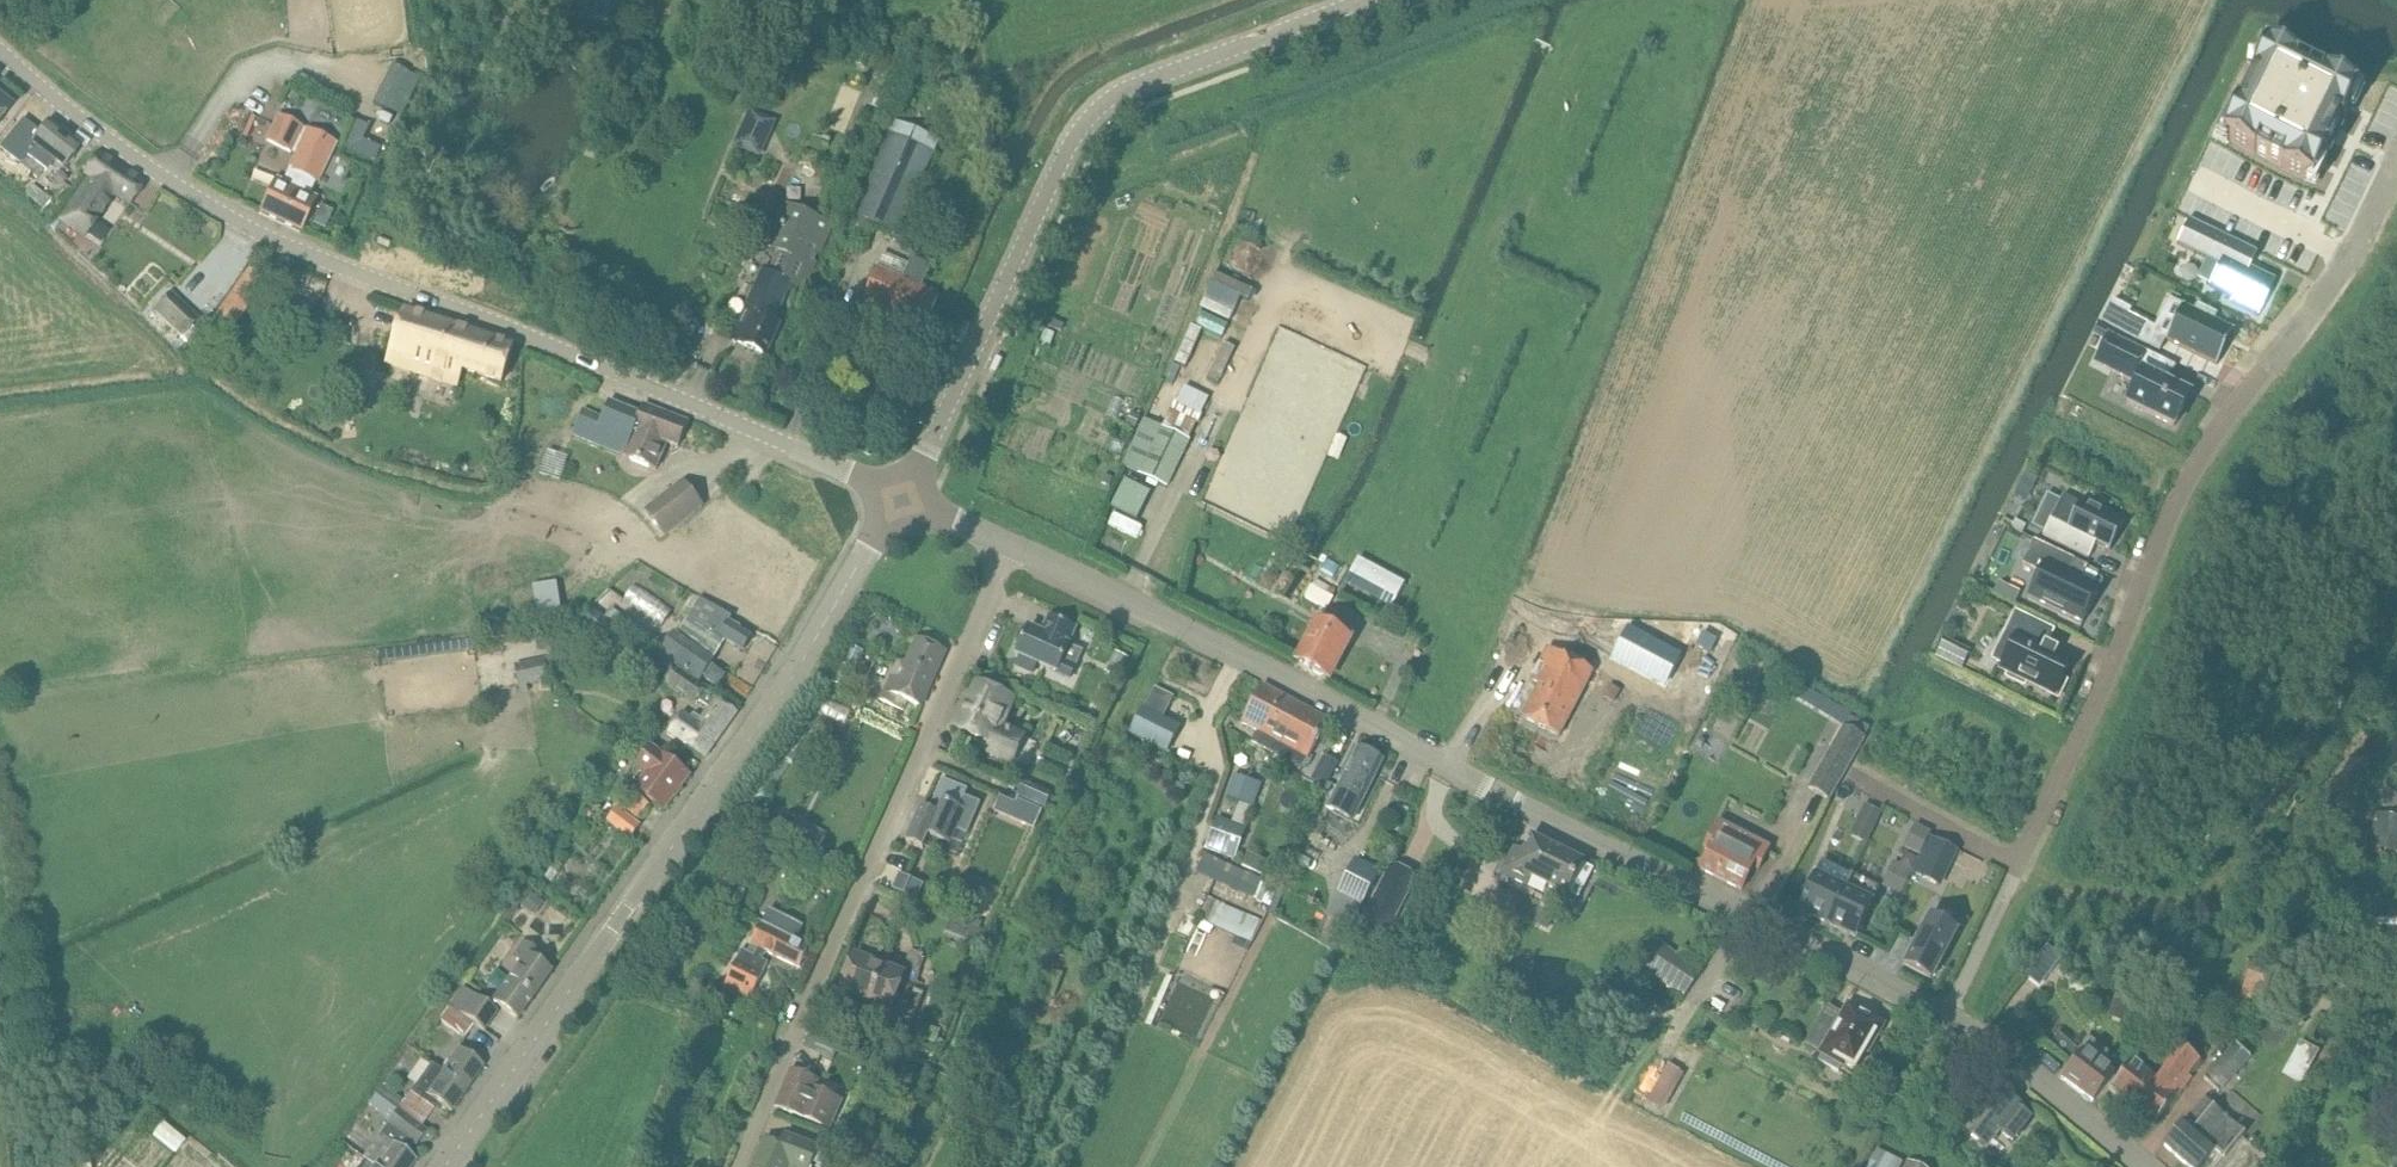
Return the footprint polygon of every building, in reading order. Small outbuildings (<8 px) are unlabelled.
[(808,1),(801,18),(811,22),(819,5),(808,1)] [(2273,44),(2233,133),(2322,175),(2364,86),(2273,44)] [(860,52),(856,64),(865,67),(869,55),(860,52)] [(392,64),(374,104),(390,110),(407,70),(392,64)] [(883,102),(885,96),(877,93),(875,100),(871,98),(865,114),(880,120),(887,103),(883,102)] [(12,106),(0,96),(0,121),(12,106)] [(244,99),(238,110),(250,116),(255,105),(244,99)] [(260,212),(300,232),(311,210),(317,198),(309,195),(314,183),(317,185),(336,143),(307,130),(278,116),(266,141),(296,155),(284,182),(276,179),(270,191),(260,212)] [(752,119),(741,145),(763,154),(773,128),(752,119)] [(852,216),(850,214),(840,235),(865,246),(874,225),(897,235),(907,213),(938,140),(894,120),(852,216)] [(24,154),(18,162),(37,178),(44,169),(46,171),(55,161),(63,168),(65,166),(80,147),(48,122),(33,140),(23,152),(24,154)] [(74,201),(60,223),(83,239),(98,217),(113,194),(129,205),(130,204),(143,184),(98,155),(85,174),(90,178),(74,201)] [(1185,176),(1171,182),(1174,189),(1188,184),(1185,176)] [(1125,197),(1113,201),(1116,212),(1128,208),(1125,197)] [(831,225),(809,215),(782,203),(763,246),(779,252),(769,272),(763,269),(732,339),(767,355),(781,324),(774,321),(791,284),(802,289),(831,225)] [(2189,219),(2176,245),(2207,260),(2219,266),(2210,284),(2209,287),(2233,299),(2231,303),(2259,317),(2277,280),(2251,267),(2258,252),(2189,219)] [(908,266),(905,265),(883,255),(864,298),(927,325),(940,296),(920,287),(930,264),(912,256),(908,266)] [(268,281),(255,272),(249,268),(207,329),(225,342),(268,281)] [(1252,291),(1216,275),(1211,285),(1248,301),(1252,291)] [(178,334),(170,343),(178,351),(197,330),(193,326),(201,319),(171,292),(153,311),(178,334)] [(2112,301),(2101,324),(2115,331),(2139,342),(2148,324),(2130,315),(2132,310),(2120,304),(2112,301)] [(2183,307),(2168,340),(2217,363),(2232,331),(2212,321),(2215,315),(2198,306),(2195,313),(2183,307)] [(406,310),(398,333),(387,362),(457,386),(462,369),(502,382),(507,367),(514,346),(406,310)] [(1051,318),(1048,327),(1062,332),(1065,324),(1051,318)] [(1045,329),(1039,345),(1049,349),(1055,334),(1045,329)] [(2109,336),(2096,363),(2137,383),(2127,404),(2174,427),(2190,394),(2136,368),(2144,352),(2109,336)] [(1219,384),(1236,350),(1225,345),(1208,380),(1219,384)] [(270,378),(257,385),(262,395),(275,388),(270,378)] [(1145,420),(1124,469),(1167,489),(1209,398),(1184,387),(1177,403),(1174,402),(1163,428),(1145,420)] [(583,410),(574,433),(573,435),(624,456),(624,457),(656,470),(667,443),(679,447),(689,422),(644,405),(641,414),(609,401),(603,418),(583,410)] [(1130,412),(1125,423),(1136,428),(1141,416),(1130,412)] [(1104,475),(1101,483),(1110,486),(1113,478),(1104,475)] [(1126,481),(1112,508),(1137,520),(1151,493),(1126,481)] [(684,482),(665,496),(646,511),(665,536),(703,506),(684,482)] [(2082,500),(2080,504),(2062,496),(2043,536),(2089,559),(2096,544),(2110,551),(2125,521),(2082,500)] [(2034,541),(2023,565),(2040,573),(2028,597),(2084,624),(2100,588),(2082,579),(2081,579),(2069,573),(2075,560),(2034,541)] [(1281,554),(1274,566),(1287,572),(1293,560),(1281,554)] [(1371,585),(1366,595),(1392,609),(1405,583),(1359,558),(1352,571),(1350,574),(1371,585)] [(1334,591),(1310,577),(1302,588),(1307,592),(1303,598),(1328,611),(1335,599),(1330,596),(1334,591)] [(627,619),(621,628),(662,655),(680,668),(700,681),(703,675),(707,678),(707,679),(718,687),(726,676),(715,668),(710,665),(714,659),(727,640),(744,650),(752,636),(732,624),(728,622),(731,618),(700,600),(671,643),(656,635),(655,637),(627,619)] [(546,660),(515,665),(521,695),(529,694),(527,686),(542,684),(543,690),(551,689),(548,676),(567,673),(570,672),(593,638),(607,646),(620,627),(611,622),(604,618),(599,614),(589,608),(580,621),(575,619),(572,623),(569,627),(535,634),(538,649),(547,648),(555,647),(547,657),(546,660)] [(2054,630),(2016,611),(2007,630),(2017,635),(2001,668),(2008,672),(2006,676),(2024,685),(2026,680),(2048,691),(2047,692),(2058,697),(2066,681),(2062,679),(2071,660),(2056,653),(2057,650),(2047,644),(2054,630)] [(1033,675),(1038,664),(1056,672),(1055,674),(1069,680),(1081,652),(1068,646),(1076,629),(1049,617),(1042,633),(1029,627),(1017,655),(1021,656),(1016,668),(1033,675)] [(1329,678),(1343,652),(1350,639),(1319,622),(1298,661),(1329,678)] [(1664,686),(1680,655),(1626,629),(1610,659),(1664,686)] [(1692,634),(1687,645),(1698,650),(1703,639),(1692,634)] [(922,707),(946,651),(917,639),(907,664),(899,661),(882,700),(905,710),(908,701),(922,707)] [(1944,639),(1936,658),(1963,669),(1971,650),(1944,639)] [(864,653),(851,646),(831,683),(847,691),(858,672),(855,672),(864,653)] [(1548,648),(1531,680),(1540,685),(1523,717),(1559,736),(1593,671),(1548,648)] [(1121,680),(1133,657),(1119,649),(1106,672),(1121,680)] [(707,688),(688,674),(673,663),(661,680),(677,691),(679,689),(696,701),(697,699),(709,707),(702,718),(695,713),(692,717),(684,711),(669,732),(685,743),(705,757),(737,712),(717,698),(717,699),(705,691),(707,688)] [(1026,735),(1002,724),(1014,701),(1000,694),(978,685),(968,707),(964,705),(954,726),(988,741),(984,750),(1013,763),(1026,735)] [(1272,754),(1277,745),(1278,743),(1264,736),(1272,719),(1292,728),(1304,708),(1263,686),(1243,723),(1259,732),(1252,744),(1266,751),(1272,754)] [(1144,707),(1130,733),(1167,752),(1181,725),(1164,717),(1174,697),(1155,687),(1145,707),(1144,707)] [(1264,736),(1278,743),(1308,759),(1317,742),(1329,721),(1304,708),(1292,728),(1272,719),(1264,736)] [(1845,728),(1844,727),(1809,789),(1830,800),(1866,739),(1865,738),(1870,729),(1851,719),(1845,728)] [(665,813),(692,776),(652,745),(637,765),(647,773),(634,790),(665,813)] [(1359,748),(1348,769),(1338,792),(1347,796),(1345,800),(1360,806),(1362,802),(1364,803),(1373,781),(1384,760),(1359,748)] [(1311,781),(1326,789),(1339,763),(1324,755),(1311,781)] [(1227,799),(1240,803),(1247,782),(1234,777),(1227,799)] [(968,789),(948,780),(944,778),(937,793),(934,801),(941,804),(938,813),(927,809),(922,806),(906,841),(923,849),(929,836),(950,845),(957,829),(968,834),(981,803),(965,796),(968,789)] [(1017,797),(1045,808),(1052,792),(1024,781),(1017,797)] [(1262,786),(1247,782),(1240,803),(1253,807),(1262,786)] [(1623,799),(1607,791),(1599,808),(1615,815),(1623,799)] [(649,802),(635,793),(624,809),(637,819),(649,802)] [(608,803),(603,811),(610,816),(615,809),(608,803)] [(1866,805),(1859,820),(1874,827),(1881,812),(1866,805)] [(618,806),(607,823),(631,840),(642,824),(618,806)] [(2366,847),(2366,849),(2396,854),(2396,818),(2372,813),(2366,847)] [(1218,816),(1209,841),(1205,849),(1236,859),(1248,827),(1218,816)] [(823,832),(801,820),(792,838),(815,849),(823,832)] [(1710,852),(1705,863),(1701,871),(1742,891),(1753,868),(1759,871),(1770,848),(1718,823),(1705,850),(1710,852)] [(1510,857),(1501,876),(1500,878),(1527,890),(1534,875),(1551,883),(1548,888),(1568,896),(1573,883),(1584,862),(1532,836),(1519,861),(1510,857)] [(1930,839),(1913,874),(1938,886),(1956,851),(1930,839)] [(794,847),(790,854),(802,860),(806,852),(794,847)] [(1247,852),(1241,865),(1267,877),(1273,864),(1247,852)] [(1278,890),(1205,855),(1197,873),(1270,908),(1278,890)] [(1356,858),(1338,892),(1363,905),(1381,871),(1356,858)] [(555,862),(543,878),(550,883),(563,868),(555,862)] [(1369,905),(1357,927),(1359,927),(1383,941),(1386,942),(1398,921),(1395,919),(1418,876),(1392,862),(1369,905)] [(1894,863),(1883,884),(1901,893),(1912,872),(1894,863)] [(1801,906),(1799,910),(1827,924),(1849,880),(1820,866),(1801,906)] [(905,893),(917,899),(924,884),(900,874),(893,890),(904,895),(905,893)] [(1849,880),(1827,924),(1856,938),(1877,894),(1849,880)] [(532,895),(522,907),(535,916),(544,904),(532,895)] [(1210,897),(1199,919),(1251,944),(1262,922),(1210,897)] [(742,949),(726,984),(752,996),(768,962),(763,959),(767,951),(800,967),(809,947),(797,941),(804,926),(768,909),(752,944),(759,947),(755,955),(742,949)] [(1931,917),(1905,964),(1932,978),(1933,977),(1958,931),(1931,917)] [(493,1003),(497,1006),(516,1020),(550,972),(530,958),(535,951),(524,943),(513,958),(521,964),(493,1003)] [(1663,946),(1647,972),(1684,996),(1701,971),(1663,946)] [(2042,953),(2041,952),(2024,975),(2041,988),(2054,970),(2058,972),(2062,967),(2048,957),(2052,950),(2046,946),(2042,953)] [(911,950),(903,968),(911,971),(909,977),(917,981),(921,972),(920,972),(926,956),(911,950)] [(904,975),(877,964),(855,954),(841,989),(889,1010),(904,975)] [(2253,957),(2240,996),(2263,1004),(2276,965),(2253,957)] [(1615,965),(1600,968),(1604,989),(1620,986),(1615,965)] [(1053,969),(1044,993),(1055,997),(1064,974),(1053,969)] [(450,1005),(460,1013),(484,1030),(499,1010),(475,993),(473,995),(463,988),(450,1005)] [(2113,1003),(2108,1018),(2124,1022),(2128,1008),(2113,1003)] [(442,1019),(465,1036),(473,1024),(450,1008),(442,1019)] [(1817,1029),(1813,1036),(1809,1045),(1827,1054),(1823,1063),(1853,1078),(1869,1047),(1881,1026),(1849,1008),(1844,1017),(1828,1009),(1817,1029)] [(919,1022),(914,1036),(936,1044),(941,1031),(919,1022)] [(2054,1039),(2048,1048),(2068,1062),(2074,1054),(2079,1047),(2059,1033),(2054,1039)] [(2078,1057),(2066,1072),(2063,1077),(2093,1100),(2108,1081),(2114,1073),(2106,1067),(2115,1056),(2088,1036),(2080,1047),(2083,1050),(2078,1057)] [(808,1037),(804,1049),(819,1054),(823,1042),(808,1037)] [(2235,1043),(2233,1046),(2206,1077),(2220,1090),(2250,1056),(2235,1043)] [(2131,1060),(2124,1070),(2109,1089),(2154,1125),(2191,1079),(2188,1076),(2200,1062),(2180,1046),(2163,1066),(2168,1070),(2159,1082),(2131,1060)] [(443,1074),(466,1090),(483,1066),(460,1050),(443,1074)] [(2289,1058),(2288,1076),(2304,1077),(2306,1059),(2289,1058)] [(466,1090),(443,1074),(431,1065),(398,1112),(413,1123),(420,1128),(437,1105),(450,1114),(466,1090)] [(1668,1065),(1647,1102),(1663,1111),(1684,1074),(1668,1065)] [(798,1116),(831,1130),(841,1106),(814,1094),(820,1082),(813,1079),(791,1070),(776,1106),(798,1116)] [(2013,1141),(2030,1119),(2009,1103),(2012,1099),(1995,1087),(1963,1129),(1979,1142),(1992,1125),(2013,1141)] [(2180,1128),(2165,1146),(2189,1166),(2201,1166),(2216,1150),(2215,1149),(2218,1145),(2228,1153),(2224,1157),(2225,1158),(2246,1134),(2205,1099),(2180,1128)] [(374,1108),(375,1109),(385,1116),(391,1108),(380,1100),(374,1108)] [(81,1103),(69,1116),(81,1126),(92,1114),(81,1103)] [(2301,1107),(2301,1118),(2311,1119),(2312,1108),(2301,1107)] [(420,1128),(413,1123),(398,1112),(365,1160),(375,1166),(411,1166),(416,1160),(400,1149),(407,1139),(416,1146),(426,1132),(420,1128)] [(163,1121),(153,1133),(175,1152),(186,1140),(163,1121)] [(820,1148),(807,1143),(785,1134),(778,1150),(764,1144),(766,1140),(765,1139),(753,1166),(812,1166),(820,1148)]
